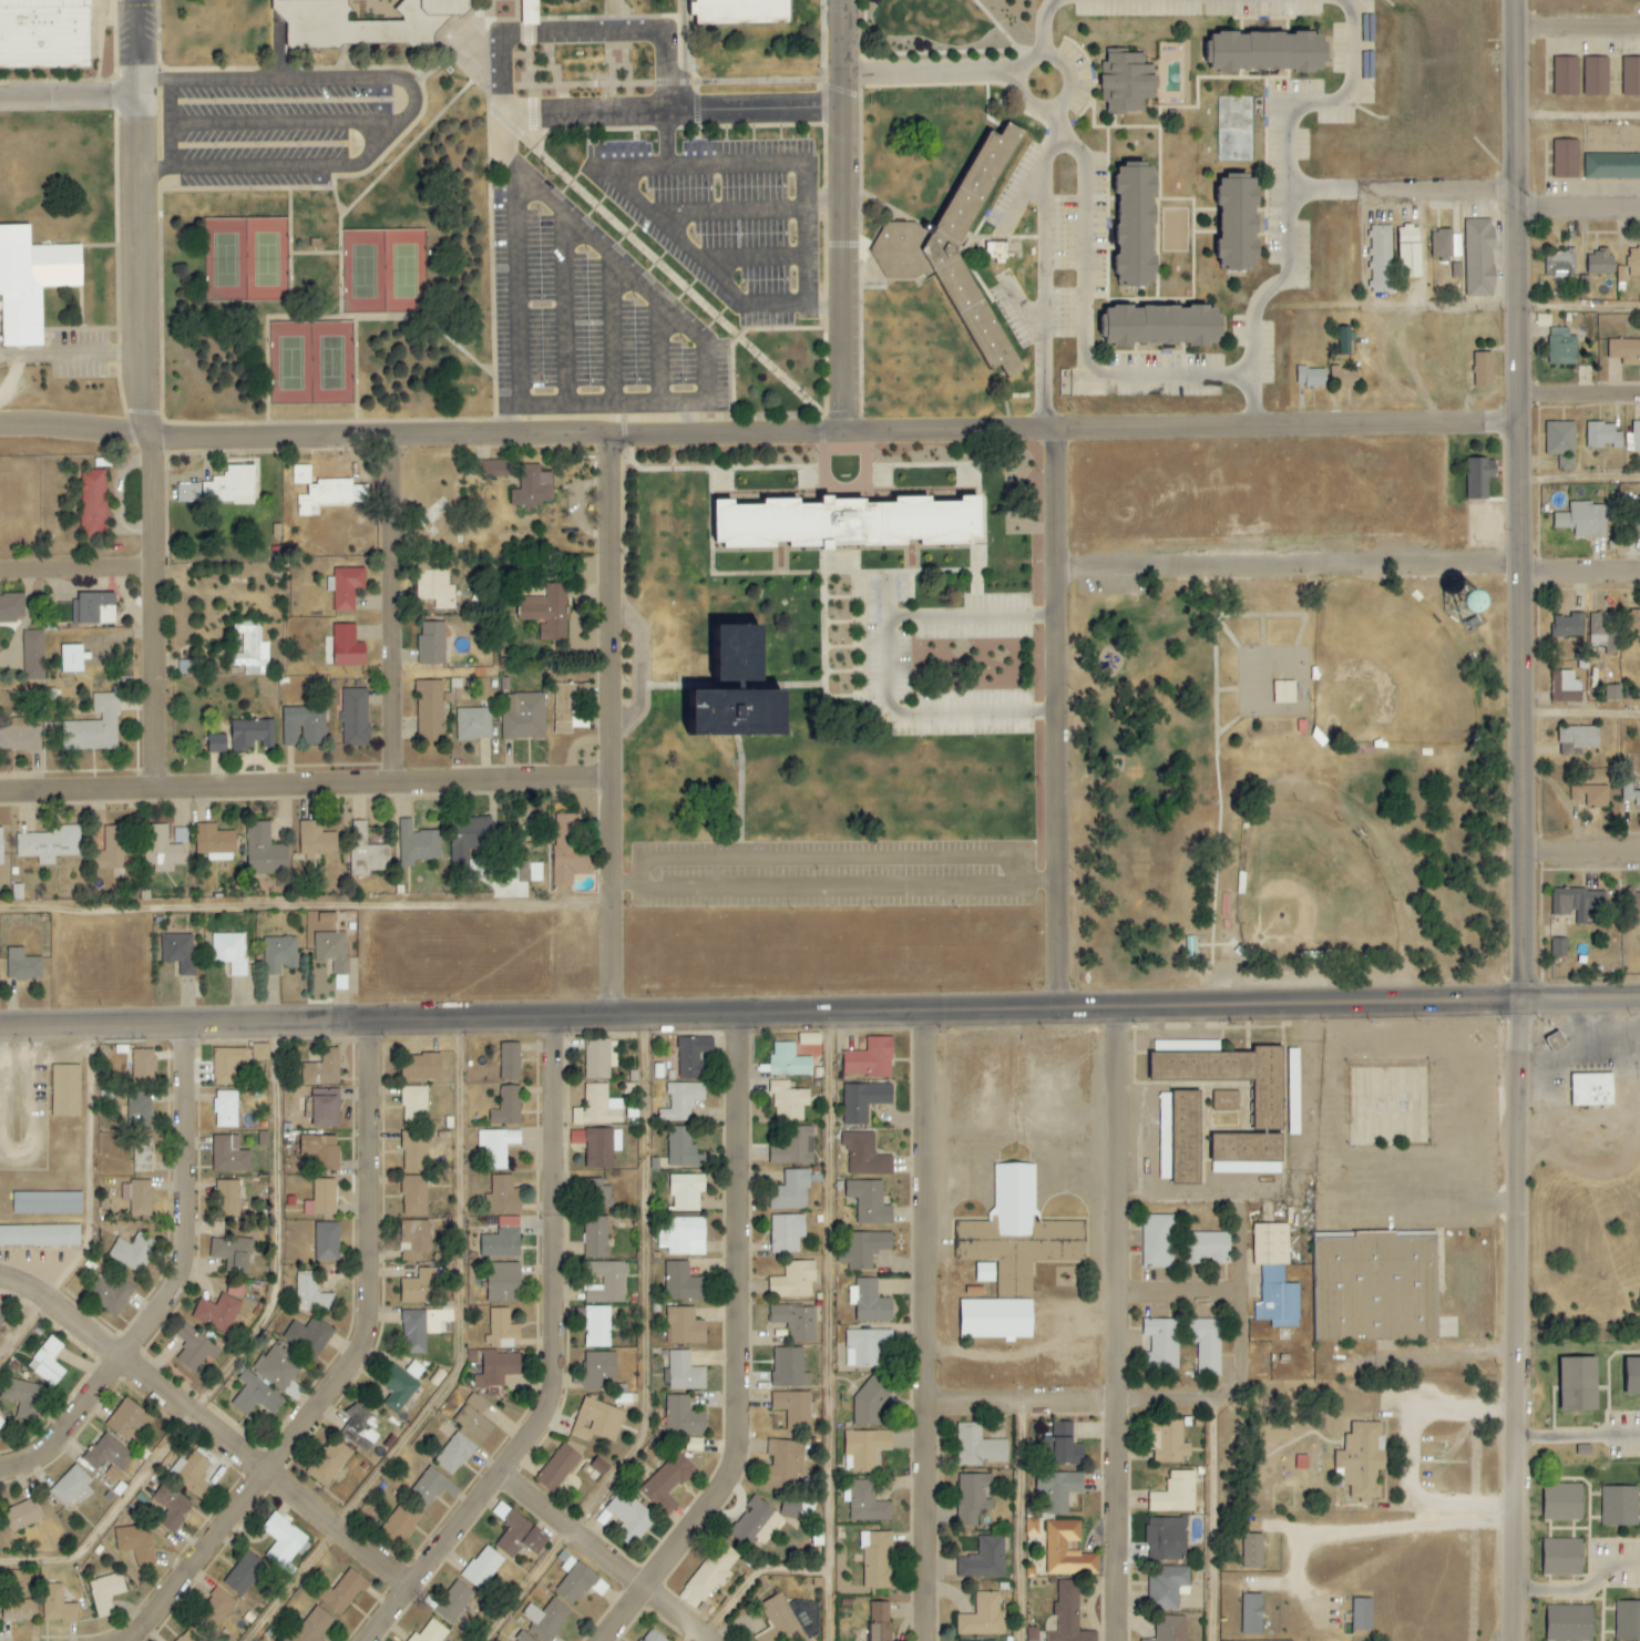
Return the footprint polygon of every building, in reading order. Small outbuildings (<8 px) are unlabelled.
[(90,68),(0,68),(0,0),(90,0),(90,68)] [(387,46),(387,22),(347,23),(347,0),(271,0),(271,8),(286,25),(286,48),(387,46)] [(520,26),(530,26),(530,1),(536,1),(536,0),(520,0),(520,26)] [(788,0),(695,0),(695,2),(690,2),(690,13),(696,13),(704,23),(789,23),(788,0)] [(1324,74),(1324,50),(1320,49),(1321,36),(1207,32),(1206,70),(1324,74)] [(1145,112),(1143,100),(1156,99),(1153,65),(1144,66),(1142,51),(1107,54),(1108,62),(1099,63),(1103,102),(1107,102),(1108,116),(1145,112)] [(1554,96),(1578,96),(1578,57),(1553,58),(1554,96)] [(1609,96),(1608,58),(1583,58),(1584,97),(1609,96)] [(1623,58),(1622,97),(1639,97),(1639,58),(1623,58)] [(1025,132),(1008,122),(1000,136),(991,131),(935,227),(927,223),(923,228),(914,223),(885,223),(869,252),(885,280),(923,280),(933,275),(994,387),(1024,369),(962,260),(959,254),(957,250),(957,247),(1025,132)] [(1578,141),(1554,141),(1553,179),(1578,179),(1578,141)] [(1584,154),(1584,180),(1639,180),(1639,155),(1584,154)] [(1114,287),(1152,288),(1154,169),(1116,168),(1114,287)] [(1255,273),(1256,178),(1218,178),(1217,272),(1255,273)] [(1466,297),(1494,297),(1493,220),(1465,221),(1466,297)] [(1,295),(0,295),(0,225),(29,225),(29,246),(81,245),(82,286),(42,288),(42,346),(2,346),(1,295)] [(1391,226),(1369,226),(1370,294),(1393,294),(1391,226)] [(1397,227),(1399,279),(1420,279),(1419,227),(1397,227)] [(1452,230),(1431,231),(1432,262),(1453,261),(1452,230)] [(986,259),(995,259),(995,265),(1006,265),(1007,244),(986,243),(986,259)] [(1613,274),(1613,248),(1598,248),(1598,254),(1588,254),(1588,274),(1613,274)] [(1629,248),(1628,276),(1639,276),(1639,248),(1629,248)] [(1575,278),(1575,252),(1545,252),(1545,278),(1575,278)] [(1462,264),(1452,264),(1452,279),(1461,280),(1462,264)] [(1617,284),(1626,284),(1626,267),(1617,267),(1617,284)] [(1102,307),(1101,345),(1215,348),(1216,310),(1102,307)] [(1576,365),(1577,336),(1569,336),(1569,328),(1549,328),(1548,365),(1576,365)] [(1607,339),(1607,359),(1622,359),(1622,366),(1639,366),(1639,339),(1607,339)] [(1493,352),(1473,353),(1474,387),(1494,387),(1493,352)] [(1296,388),(1326,387),(1326,368),(1296,369),(1296,388)] [(1357,368),(1331,368),(1331,388),(1358,387),(1357,368)] [(1625,453),(1639,453),(1639,421),(1632,422),(1632,434),(1625,434),(1625,453)] [(1575,422),(1546,423),(1546,455),(1559,455),(1559,472),(1575,471),(1575,422)] [(1622,433),(1615,433),(1615,423),(1586,423),(1587,448),(1612,447),(1612,449),(1622,449),(1622,433)] [(1488,500),(1488,480),(1494,480),(1494,458),(1466,459),(1466,500),(1488,500)] [(510,460),(482,462),(483,474),(503,473),(503,476),(510,476),(510,460)] [(254,466),(224,465),(224,476),(211,476),(211,482),(201,482),(201,503),(254,503),(254,466)] [(292,484),(310,485),(310,465),(292,465),(292,484)] [(510,504),(552,505),(552,473),(539,472),(539,465),(520,465),(520,490),(510,490),(510,504)] [(80,535),(105,536),(106,470),(80,470),(80,535)] [(368,485),(352,485),(352,479),(315,480),(316,485),(306,485),(306,495),(296,495),(297,516),(311,516),(310,506),(368,505),(368,485)] [(176,484),(176,503),(199,502),(199,483),(176,484)] [(714,500),(730,499),(730,505),(762,505),(761,500),(797,500),(797,503),(818,503),(818,495),(829,495),(829,500),(861,500),(861,503),(893,503),(893,496),(927,496),(927,502),(959,501),(959,495),(977,495),(978,537),(971,544),(919,545),(919,540),(904,540),(904,544),(861,545),(861,543),(830,544),(830,550),(820,550),(820,543),(789,544),(789,540),(771,540),(771,545),(721,546),(721,541),(714,541),(714,500)] [(1605,504),(1569,503),(1569,513),(1553,513),(1553,529),(1574,529),(1574,538),(1605,538),(1605,504)] [(1629,539),(1639,538),(1639,518),(1628,518),(1629,539)] [(333,613),(354,613),(354,590),(364,590),(364,568),(332,569),(333,613)] [(454,610),(454,586),(448,586),(448,570),(416,570),(416,600),(433,600),(433,610),(454,610)] [(538,641),(567,641),(567,584),(545,584),(545,597),(531,597),(531,623),(539,623),(538,641)] [(114,594),(73,593),(73,624),(114,625),(114,594)] [(23,595),(0,595),(0,623),(24,622),(23,595)] [(1627,612),(1627,634),(1639,634),(1639,612),(1627,612)] [(1584,613),(1570,613),(1570,617),(1554,616),(1553,638),(1583,639),(1584,613)] [(1589,614),(1590,647),(1606,646),(1606,655),(1617,655),(1616,613),(1589,614)] [(269,675),(268,643),(261,643),(260,621),(233,621),(233,634),(242,634),(242,654),(227,654),(227,667),(244,667),(244,676),(269,675)] [(445,622),(418,622),(419,665),(445,664),(445,622)] [(365,666),(365,644),(355,643),(355,625),(333,625),(333,666),(365,666)] [(713,626),(713,690),(689,690),(689,735),(781,735),(781,690),(757,690),(757,626),(713,626)] [(43,631),(22,631),(23,680),(44,679),(43,631)] [(61,673),(82,673),(82,660),(90,660),(89,653),(82,653),(82,645),(60,645),(61,673)] [(1581,702),(1580,681),(1574,681),(1573,670),(1551,672),(1553,704),(1581,702)] [(442,680),(416,681),(417,742),(443,741),(442,680)] [(1273,704),(1295,703),(1295,681),(1273,681),(1273,704)] [(554,734),(572,734),(572,728),(588,729),(588,712),(569,712),(569,698),(588,698),(588,684),(555,684),(554,734)] [(1621,685),(1605,685),(1606,701),(1621,701),(1621,685)] [(367,689),(341,689),(343,748),(369,747),(367,689)] [(62,750),(118,750),(117,694),(92,694),(92,714),(100,714),(100,721),(61,722),(62,750)] [(545,694),(502,694),(503,740),(545,739),(545,694)] [(282,708),(282,746),(300,746),(325,745),(324,707),(282,708)] [(490,708),(456,709),(457,741),(491,740),(490,708)] [(41,751),(41,726),(29,726),(29,718),(10,719),(10,727),(0,727),(0,752),(41,751)] [(231,752),(253,752),(253,746),(276,746),(276,720),(231,721),(231,752)] [(1598,727),(1558,727),(1558,744),(1572,743),(1572,749),(1599,748),(1598,727)] [(207,753),(225,753),(225,735),(207,736),(207,753)] [(1632,791),(1632,781),(1622,781),(1622,801),(1634,801),(1634,807),(1639,807),(1639,791),(1632,791)] [(1608,787),(1571,786),(1570,802),(1588,802),(1588,809),(1608,809),(1608,787)] [(553,886),(573,886),(573,875),(592,875),(592,845),(578,845),(579,815),(553,815),(553,886)] [(439,831),(412,832),(412,820),(398,820),(399,861),(440,860),(439,831)] [(321,821),(300,821),(300,861),(322,861),(322,855),(336,855),(336,833),(321,833),(321,821)] [(389,846),(365,846),(366,821),(351,821),(349,878),(367,879),(368,871),(388,871),(389,846)] [(286,845),(270,845),(269,822),(246,822),(247,874),(287,873),(286,845)] [(167,824),(145,825),(147,873),(173,872),(173,865),(184,865),(183,844),(168,845),(167,824)] [(212,861),(234,861),(234,832),(215,831),(216,824),(195,824),(194,854),(213,855),(212,861)] [(79,826),(52,826),(52,834),(16,834),(16,858),(37,857),(37,866),(54,866),(54,857),(80,857),(79,826)] [(124,826),(103,827),(104,853),(98,853),(98,869),(125,869),(124,826)] [(528,862),(513,863),(514,883),(529,882),(528,862)] [(531,882),(542,882),(542,864),(531,864),(531,882)] [(1605,890),(1552,890),(1552,914),(1576,915),(1576,925),(1587,925),(1587,911),(1605,911),(1605,890)] [(1629,890),(1630,913),(1639,913),(1639,890),(1629,890)] [(336,913),(317,913),(317,925),(336,924),(336,913)] [(314,962),(333,962),(332,975),(347,975),(348,933),(315,933),(314,962)] [(244,934),(212,935),(212,964),(229,964),(230,977),(245,977),(244,934)] [(194,977),(193,935),(160,935),(161,963),(179,963),(179,977),(194,977)] [(296,969),(297,938),(264,938),(264,976),(279,977),(280,968),(296,969)] [(1567,939),(1552,939),(1551,957),(1567,958),(1567,939)] [(6,980),(41,980),(41,958),(23,958),(23,949),(7,948),(6,980)] [(334,991),(347,991),(347,976),(334,976),(334,991)] [(842,1075),(891,1076),(892,1037),(866,1036),(866,1051),(843,1051),(842,1075)] [(703,1078),(702,1053),(712,1053),(712,1037),(677,1037),(678,1079),(703,1078)] [(617,1040),(585,1040),(585,1079),(609,1079),(610,1067),(616,1068),(617,1040)] [(1150,1078),(1253,1079),(1253,1132),(1281,1132),(1281,1046),(1253,1046),(1253,1052),(1219,1052),(1219,1041),(1154,1041),(1154,1051),(1150,1051),(1150,1078)] [(500,1080),(520,1080),(519,1042),(499,1043),(500,1080)] [(769,1075),(811,1075),(811,1057),(795,1057),(795,1042),(773,1042),(773,1054),(769,1054),(769,1075)] [(268,1044),(251,1044),(252,1061),(269,1061),(268,1044)] [(247,1049),(214,1048),(213,1084),(234,1084),(235,1063),(247,1063),(247,1049)] [(302,1085),(339,1084),(338,1048),(321,1048),(321,1063),(301,1063),(302,1085)] [(154,1049),(131,1049),(132,1086),(155,1085),(154,1049)] [(400,1079),(439,1079),(440,1054),(400,1054),(400,1079)] [(80,1065),(52,1065),(51,1116),(79,1117),(80,1065)] [(1613,1106),(1613,1074),(1571,1075),(1571,1107),(1613,1106)] [(803,1106),(810,1106),(809,1089),(789,1089),(789,1080),(769,1081),(769,1093),(774,1093),(774,1121),(803,1120),(803,1106)] [(623,1124),(622,1098),(608,1099),(607,1083),(584,1084),(584,1109),(572,1109),(572,1125),(623,1124)] [(704,1083),(666,1083),(666,1096),(670,1096),(670,1110),(659,1110),(659,1121),(692,1121),(692,1101),(704,1101),(704,1083)] [(892,1083),(843,1084),(843,1125),(867,1125),(867,1105),(892,1104),(892,1083)] [(520,1124),(520,1086),(500,1085),(500,1110),(489,1110),(489,1124),(520,1124)] [(427,1087),(402,1086),(401,1126),(426,1126),(427,1087)] [(237,1091),(214,1091),(214,1128),(237,1128),(237,1091)] [(1199,1091),(1159,1091),(1159,1182),(1199,1182),(1199,1091)] [(1238,1110),(1238,1091),(1214,1091),(1214,1110),(1238,1110)] [(334,1096),(311,1096),(311,1127),(335,1126),(334,1096)] [(813,1165),(814,1126),(786,1126),(785,1145),(769,1145),(769,1164),(813,1165)] [(667,1166),(704,1167),(705,1155),(696,1155),(697,1145),(691,1145),(691,1127),(668,1127),(667,1166)] [(584,1169),(613,1168),(613,1151),(621,1151),(621,1129),(570,1130),(570,1144),(584,1144),(584,1169)] [(506,1144),(520,1144),(519,1130),(477,1131),(478,1147),(484,1147),(484,1171),(506,1170),(506,1144)] [(433,1131),(401,1132),(402,1171),(426,1170),(426,1148),(433,1148),(433,1131)] [(892,1174),(892,1156),(875,1156),(874,1132),(841,1133),(841,1149),(848,1149),(849,1175),(892,1174)] [(258,1146),(266,1146),(266,1133),(258,1133),(258,1146)] [(1281,1174),(1281,1135),(1212,1134),(1211,1173),(1281,1174)] [(250,1171),(249,1151),(238,1151),(238,1135),(212,1136),(213,1171),(250,1171)] [(338,1136),(299,1135),(299,1156),(312,1157),(312,1170),(337,1171),(338,1136)] [(152,1173),(153,1138),(134,1138),(133,1172),(152,1173)] [(1032,1260),(1085,1260),(1085,1221),(1035,1221),(1035,1164),(994,1164),(994,1222),(957,1222),(957,1260),(997,1260),(997,1298),(1032,1298),(1032,1260)] [(770,1186),(770,1210),(806,1209),(806,1186),(810,1186),(809,1169),(784,1170),(784,1186),(770,1186)] [(426,1215),(426,1175),(401,1176),(402,1216),(426,1215)] [(512,1175),(488,1175),(488,1213),(520,1212),(520,1189),(512,1189),(512,1175)] [(699,1212),(699,1193),(705,1193),(704,1175),(671,1175),(671,1212),(699,1212)] [(584,1179),(585,1206),(611,1206),(610,1178),(584,1179)] [(335,1179),(313,1179),(313,1200),(303,1200),(303,1215),(335,1214),(335,1179)] [(152,1208),(152,1180),(130,1180),(130,1208),(152,1208)] [(218,1181),(219,1218),(239,1217),(238,1180),(218,1181)] [(845,1180),(845,1198),(856,1197),(857,1224),(892,1224),(892,1206),(882,1206),(882,1180),(845,1180)] [(81,1193),(12,1192),(12,1213),(81,1214),(81,1193)] [(804,1214),(770,1215),(771,1253),(799,1253),(799,1238),(804,1238),(804,1214)] [(1142,1268),(1174,1267),(1173,1215),(1142,1215),(1142,1268)] [(519,1217),(498,1217),(498,1235),(480,1235),(480,1257),(519,1257),(519,1217)] [(608,1217),(585,1217),(584,1257),(607,1258),(608,1217)] [(705,1255),(705,1218),(668,1218),(668,1230),(658,1230),(658,1247),(667,1247),(667,1256),(705,1255)] [(428,1220),(400,1221),(401,1244),(410,1243),(410,1250),(401,1250),(402,1261),(420,1261),(420,1254),(428,1253),(428,1220)] [(338,1261),(339,1223),(315,1223),(314,1260),(338,1261)] [(1288,1224),(1252,1224),(1253,1265),(1261,1265),(1261,1303),(1254,1303),(1254,1321),(1270,1321),(1271,1328),(1299,1328),(1299,1284),(1284,1284),(1283,1265),(1289,1265),(1288,1224)] [(80,1245),(79,1225),(0,1226),(0,1246),(80,1245)] [(138,1274),(148,1257),(145,1256),(154,1241),(138,1231),(130,1245),(118,1237),(107,1255),(138,1274)] [(1313,1238),(1314,1340),(1437,1339),(1436,1236),(1395,1236),(1395,1231),(1353,1232),(1353,1237),(1313,1238)] [(892,1232),(848,1232),(848,1251),(839,1251),(839,1263),(848,1263),(848,1271),(872,1270),(871,1252),(892,1252),(892,1232)] [(1185,1232),(1184,1263),(1229,1264),(1230,1233),(1185,1232)] [(253,1240),(211,1238),(210,1258),(225,1259),(225,1273),(245,1274),(246,1254),(253,1255),(253,1240)] [(705,1300),(705,1277),(689,1278),(689,1261),(665,1262),(666,1301),(705,1300)] [(784,1261),(785,1277),(768,1277),(769,1298),(812,1297),(811,1283),(815,1283),(815,1261),(784,1261)] [(587,1303),(624,1302),(623,1274),(628,1274),(628,1262),(587,1263),(588,1277),(602,1277),(602,1285),(587,1286),(587,1303)] [(519,1263),(485,1264),(487,1303),(520,1302),(519,1263)] [(976,1282),(995,1282),(994,1263),(976,1263),(976,1282)] [(417,1280),(400,1279),(400,1303),(434,1303),(435,1268),(417,1268),(417,1280)] [(334,1294),(315,1294),(315,1272),(296,1272),(296,1310),(334,1311),(334,1294)] [(241,1297),(244,1283),(229,1279),(226,1294),(241,1297)] [(856,1322),(892,1322),(892,1299),(877,1299),(877,1279),(856,1279),(856,1287),(848,1287),(848,1305),(856,1305),(856,1322)] [(191,1319),(228,1334),(240,1302),(220,1294),(215,1305),(199,1298),(191,1319)] [(1032,1300),(960,1299),(959,1338),(1005,1339),(1004,1343),(1014,1343),(1014,1339),(1032,1339),(1032,1300)] [(402,1310),(402,1353),(425,1353),(425,1334),(439,1334),(439,1322),(453,1322),(453,1305),(441,1305),(441,1310),(402,1310)] [(815,1306),(769,1307),(769,1324),(789,1324),(789,1343),(815,1342),(815,1306)] [(609,1348),(610,1307),(585,1307),(584,1348),(609,1348)] [(694,1307),(669,1308),(670,1344),(705,1343),(705,1322),(695,1322),(694,1307)] [(509,1308),(489,1309),(490,1336),(484,1336),(484,1348),(513,1348),(513,1340),(519,1340),(519,1325),(509,1325),(509,1308)] [(281,1339),(316,1360),(334,1330),(312,1317),(305,1328),(293,1320),(281,1339)] [(1142,1369),(1178,1370),(1179,1319),(1142,1319),(1142,1337),(1151,1337),(1150,1353),(1142,1353),(1142,1369)] [(1221,1377),(1220,1320),(1187,1320),(1187,1343),(1197,1342),(1198,1377),(1221,1377)] [(207,1355),(214,1360),(221,1351),(185,1323),(175,1335),(187,1345),(176,1359),(193,1372),(207,1355)] [(892,1330),(846,1329),(845,1368),(877,1369),(878,1350),(892,1350),(892,1330)] [(54,1387),(65,1370),(52,1361),(63,1345),(48,1335),(26,1368),(54,1387)] [(252,1371),(295,1402),(303,1390),(293,1383),(305,1366),(272,1343),(252,1371)] [(810,1387),(810,1373),(803,1373),(803,1348),(772,1348),(772,1387),(810,1387)] [(520,1376),(520,1354),(498,1354),(498,1351),(473,1351),(473,1364),(482,1364),(482,1375),(474,1375),(474,1388),(503,1388),(503,1376),(520,1376)] [(690,1351),(668,1351),(669,1390),(705,1390),(705,1367),(690,1367),(690,1351)] [(616,1353),(585,1352),(584,1374),(572,1374),(572,1384),(582,1385),(582,1390),(601,1390),(601,1379),(615,1380),(616,1353)] [(1597,1358),(1560,1358),(1560,1412),(1597,1412),(1597,1358)] [(1639,1395),(1639,1358),(1624,1358),(1624,1395),(1639,1395)] [(417,1380),(424,1369),(411,1361),(404,1372),(417,1380)] [(390,1391),(382,1406),(398,1415),(419,1381),(390,1364),(378,1384),(390,1391)] [(438,1388),(446,1373),(437,1368),(429,1383),(438,1388)] [(286,1400),(243,1371),(237,1380),(244,1384),(230,1405),(247,1416),(255,1404),(274,1417),(286,1400)] [(4,1377),(0,1395),(0,1398),(18,1403),(15,1415),(32,1420),(41,1386),(4,1377)] [(855,1426),(883,1426),(884,1382),(856,1381),(855,1426)] [(481,1418),(489,1403),(471,1392),(452,1424),(483,1442),(493,1425),(481,1418)] [(810,1392),(771,1392),(771,1410),(786,1410),(786,1431),(812,1431),(812,1402),(810,1402),(810,1392)] [(705,1435),(705,1412),(689,1411),(689,1396),(667,1395),(666,1434),(705,1435)] [(625,1412),(584,1396),(570,1435),(589,1442),(591,1435),(614,1443),(625,1412)] [(104,1425),(126,1442),(133,1434),(138,1438),(153,1419),(125,1397),(104,1425)] [(379,1436),(371,1430),(378,1420),(361,1408),(342,1437),(366,1454),(379,1436)] [(1182,1420),(1149,1421),(1149,1432),(1159,1432),(1159,1450),(1154,1450),(1154,1463),(1182,1462),(1182,1457),(1190,1457),(1190,1443),(1182,1444),(1182,1420)] [(1073,1422),(1050,1422),(1049,1436),(1073,1437),(1073,1422)] [(1007,1440),(981,1440),(981,1423),(957,1423),(957,1465),(1007,1464),(1007,1440)] [(1349,1502),(1370,1502),(1370,1499),(1379,1499),(1378,1471),(1384,1471),(1383,1423),(1351,1423),(1351,1435),(1345,1435),(1345,1451),(1334,1451),(1334,1469),(1342,1469),(1343,1486),(1348,1486),(1349,1502)] [(876,1471),(876,1450),(892,1450),(892,1431),(845,1432),(845,1471),(876,1471)] [(105,1459),(121,1472),(133,1455),(103,1432),(82,1460),(96,1470),(105,1459)] [(475,1446),(455,1432),(433,1464),(454,1478),(475,1446)] [(353,1453),(335,1438),(307,1474),(324,1488),(353,1453)] [(1083,1446),(1072,1446),(1072,1439),(1048,1438),(1048,1465),(1082,1466),(1083,1446)] [(802,1441),(770,1440),(769,1466),(765,1466),(765,1486),(800,1488),(802,1441)] [(535,1480),(552,1494),(580,1457),(563,1444),(535,1480)] [(210,1464),(195,1451),(173,1478),(202,1503),(214,1488),(200,1477),(210,1464)] [(655,1508),(693,1467),(677,1451),(638,1492),(655,1508)] [(74,1466),(48,1491),(64,1508),(74,1498),(80,1504),(96,1489),(74,1466)] [(408,1495),(427,1508),(441,1489),(454,1498),(460,1489),(428,1467),(408,1495)] [(1194,1470),(1167,1471),(1167,1493),(1148,1493),(1149,1513),(1195,1511),(1194,1470)] [(1083,1474),(1036,1472),(1035,1493),(1047,1493),(1047,1515),(1068,1515),(1069,1493),(1083,1494),(1083,1474)] [(992,1474),(957,1475),(958,1527),(977,1527),(977,1514),(992,1514),(992,1500),(985,1500),(985,1488),(992,1488),(992,1474)] [(850,1521),(891,1521),(892,1502),(874,1502),(875,1480),(850,1480),(850,1521)] [(1581,1520),(1581,1485),(1542,1485),(1542,1520),(1581,1520)] [(1637,1525),(1637,1487),(1600,1487),(1600,1525),(1637,1525)] [(154,1520),(171,1533),(194,1506),(176,1492),(154,1520)] [(611,1516),(622,1524),(615,1533),(632,1545),(653,1517),(633,1502),(631,1504),(616,1493),(595,1521),(603,1527),(611,1516)] [(785,1521),(754,1495),(746,1505),(749,1508),(728,1532),(746,1548),(753,1540),(761,1547),(785,1521)] [(10,1533),(41,1521),(32,1499),(1,1512),(10,1533)] [(420,1516),(403,1503),(381,1533),(399,1545),(420,1516)] [(535,1556),(548,1539),(512,1510),(501,1525),(507,1530),(494,1546),(513,1561),(524,1547),(535,1556)] [(308,1537),(273,1511),(260,1529),(275,1541),(264,1556),(290,1576),(296,1569),(289,1563),(308,1537)] [(1038,1535),(1037,1518),(1025,1518),(1026,1535),(1038,1535)] [(1185,1519),(1147,1518),(1146,1559),(1184,1560),(1185,1519)] [(1047,1575),(1098,1574),(1098,1553),(1067,1553),(1066,1542),(1080,1542),(1080,1522),(1045,1522),(1047,1575)] [(116,1552),(133,1551),(134,1565),(152,1564),(150,1526),(114,1528),(116,1552)] [(862,1589),(890,1588),(889,1551),(892,1550),(892,1532),(861,1532),(862,1589)] [(1262,1534),(1243,1534),(1244,1568),(1263,1568),(1262,1534)] [(1004,1578),(1004,1536),(978,1536),(978,1557),(957,1556),(957,1578),(1004,1578)] [(1581,1539),(1541,1539),(1541,1576),(1581,1576),(1581,1539)] [(685,1589),(704,1602),(717,1584),(720,1586),(741,1556),(719,1540),(685,1589)] [(460,1577),(481,1592),(504,1558),(483,1544),(460,1577)] [(265,1565),(247,1550),(221,1582),(240,1597),(265,1565)] [(555,1561),(569,1571),(576,1561),(562,1551),(555,1561)] [(572,1607),(588,1587),(601,1597),(609,1587),(577,1562),(553,1592),(572,1607)] [(1189,1567),(1158,1567),(1158,1575),(1148,1575),(1147,1609),(1178,1609),(1178,1595),(1189,1595),(1189,1567)] [(370,1583),(348,1568),(333,1591),(322,1584),(313,1597),(341,1616),(358,1590),(363,1593),(370,1583)] [(97,1619),(113,1615),(109,1597),(125,1593),(120,1573),(87,1581),(97,1619)] [(474,1594),(456,1580),(432,1610),(450,1624),(474,1594)] [(1058,1581),(1058,1604),(1056,1604),(1056,1633),(1047,1633),(1047,1640),(1096,1640),(1096,1632),(1079,1632),(1079,1581),(1058,1581)] [(77,1604),(62,1604),(62,1584),(43,1585),(43,1622),(77,1621),(77,1604)] [(213,1633),(235,1595),(216,1585),(195,1623),(213,1633)] [(678,1596),(695,1609),(701,1602),(684,1589),(678,1596)] [(957,1615),(957,1635),(1004,1636),(1005,1611),(999,1611),(1000,1593),(975,1592),(975,1616),(957,1615)] [(755,1640),(799,1640),(805,1638),(782,1593),(759,1604),(771,1628),(753,1637),(755,1640)] [(1261,1594),(1242,1594),(1243,1634),(1262,1634),(1261,1594)] [(532,1606),(524,1617),(534,1624),(529,1631),(543,1640),(550,1640),(571,1611),(552,1598),(542,1612),(532,1606)] [(1372,1599),(1353,1598),(1352,1630),(1371,1631),(1372,1599)] [(35,1600),(1,1601),(1,1621),(35,1621),(35,1600)] [(1615,1640),(1639,1640),(1639,1601),(1615,1601),(1615,1640)] [(888,1603),(869,1603),(869,1640),(888,1640),(888,1603)] [(313,1606),(293,1640),(294,1640),(321,1640),(334,1619),(313,1606)] [(1545,1606),(1545,1640),(1591,1640),(1591,1606),(1545,1606)] [(1155,1616),(1155,1640),(1141,1640),(1186,1640),(1186,1616),(1155,1616)] [(431,1618),(418,1636),(414,1633),(407,1640),(442,1640),(449,1632),(431,1618)] [(190,1626),(176,1640),(207,1640),(190,1626)] [(651,1628),(641,1640),(667,1640),(651,1628)] [(523,1632),(515,1640),(534,1640),(523,1632)]
